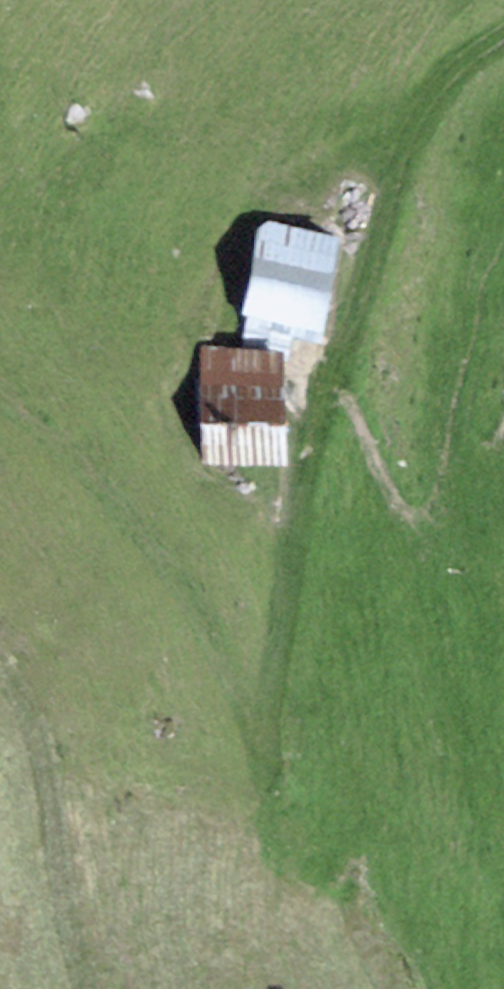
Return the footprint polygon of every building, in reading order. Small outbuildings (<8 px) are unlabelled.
[(354,239),(255,218),(238,299),(337,320),(354,239)] [(261,341),(188,345),(194,452),(267,448),(261,341)]
